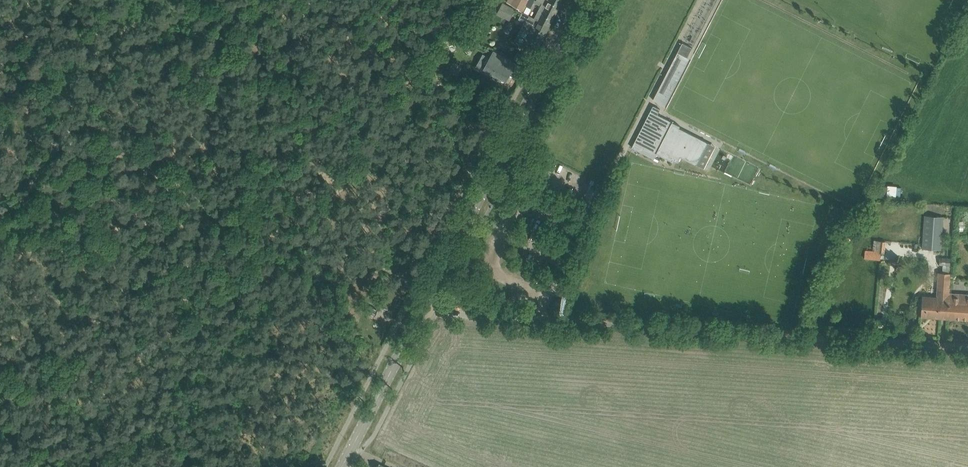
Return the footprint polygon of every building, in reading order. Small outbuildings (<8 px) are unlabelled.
[(522,12),(523,12),(527,6),(531,7),(533,2),(529,0),(508,0),(507,2),(519,9),(519,10),(522,12)] [(533,2),(541,6),(556,13),(562,0),(537,0),(536,0),(529,0),(533,2)] [(503,2),(497,14),(510,21),(516,9),(503,2)] [(541,6),(534,18),(549,26),(556,13),(541,6)] [(523,12),(522,12),(519,19),(522,20),(524,20),(526,21),(519,34),(520,37),(528,41),(524,49),(529,51),(533,44),(538,47),(549,26),(534,18),(523,12)] [(479,62),(483,44),(471,41),(467,59),(479,62)] [(677,52),(654,98),(653,100),(666,106),(690,58),(687,57),(692,48),(682,43),(677,52)] [(514,66),(492,54),(484,68),(492,72),(490,76),(500,81),(502,77),(507,80),(514,66)] [(453,63),(448,70),(457,76),(461,69),(453,63)] [(632,147),(641,152),(654,159),(657,153),(672,161),(672,159),(678,162),(680,156),(697,164),(708,142),(679,128),(680,126),(658,114),(660,109),(653,105),(632,147)] [(925,215),(924,239),(923,248),(940,249),(942,217),(925,215)] [(886,242),(881,241),(874,241),(873,251),(865,250),(865,260),(881,261),(881,252),(885,252),(886,242)] [(921,316),(949,318),(950,293),(951,273),(939,272),(937,298),(923,297),(921,316)] [(949,318),(967,319),(967,294),(950,293),(949,318)] [(369,305),(366,311),(373,315),(377,309),(369,305)]
